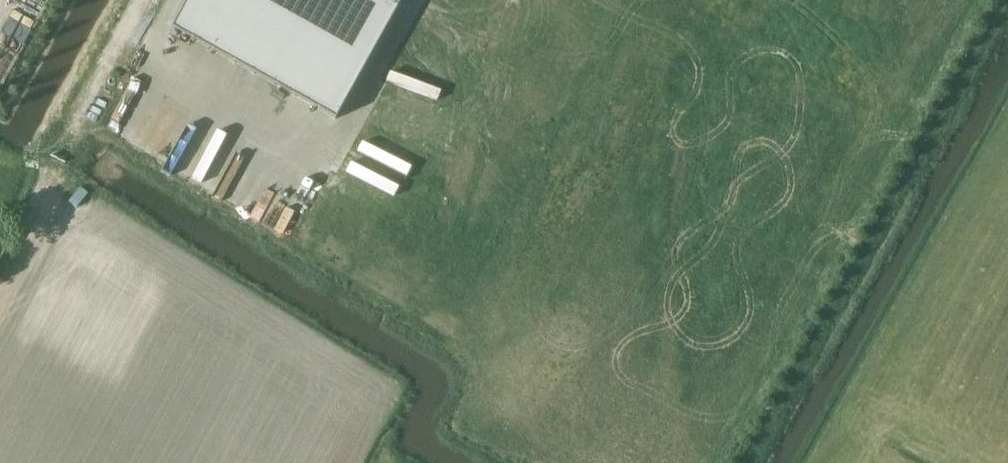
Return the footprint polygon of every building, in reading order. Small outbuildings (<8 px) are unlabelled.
[(390,0),(187,0),(172,28),(335,118),(398,4),(390,0)]
